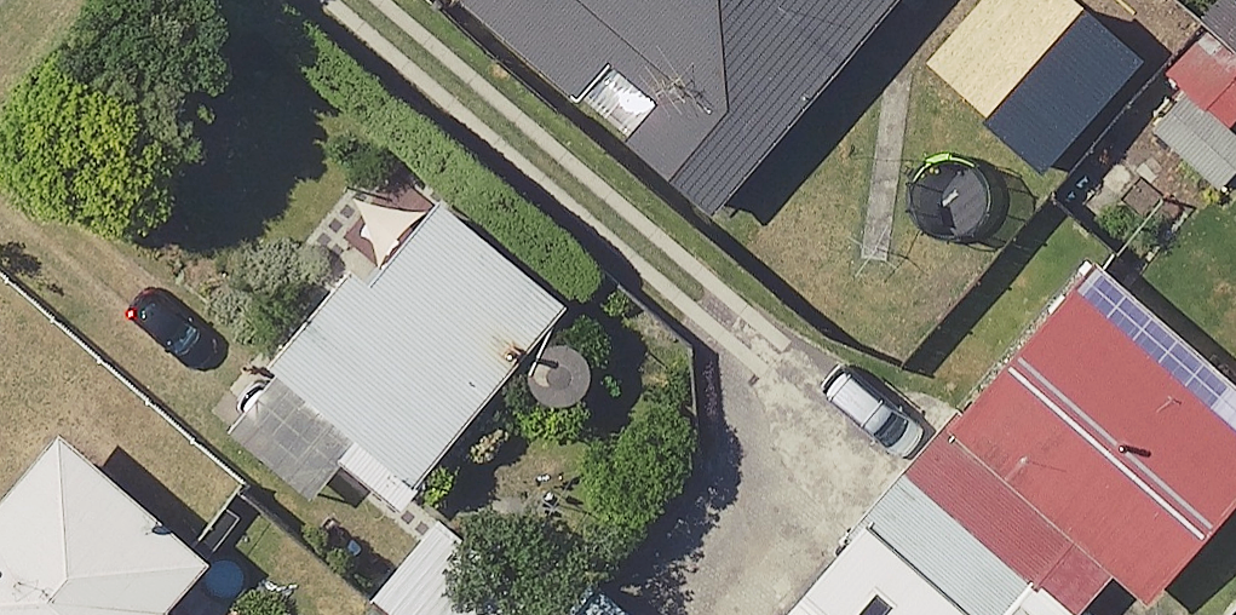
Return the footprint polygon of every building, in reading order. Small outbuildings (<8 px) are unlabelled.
[(469,2),(724,220),(915,0),(470,0),(469,2)] [(571,310),(449,205),(386,279),(370,265),(285,364),(422,482),(571,310)] [(957,431),(1127,579),(1156,605),(1235,514),(1235,431),(1078,294),(957,431)] [(957,431),(877,522),(983,614),(1095,614),(1127,579),(957,431)] [(74,437),(0,524),(0,614),(181,614),(224,564),(74,437)] [(383,596),(405,614),(523,614),(546,588),(457,511),(383,596)] [(877,522),(796,614),(983,614),(877,522)] [(577,614),(634,614),(601,587),(577,614)]
